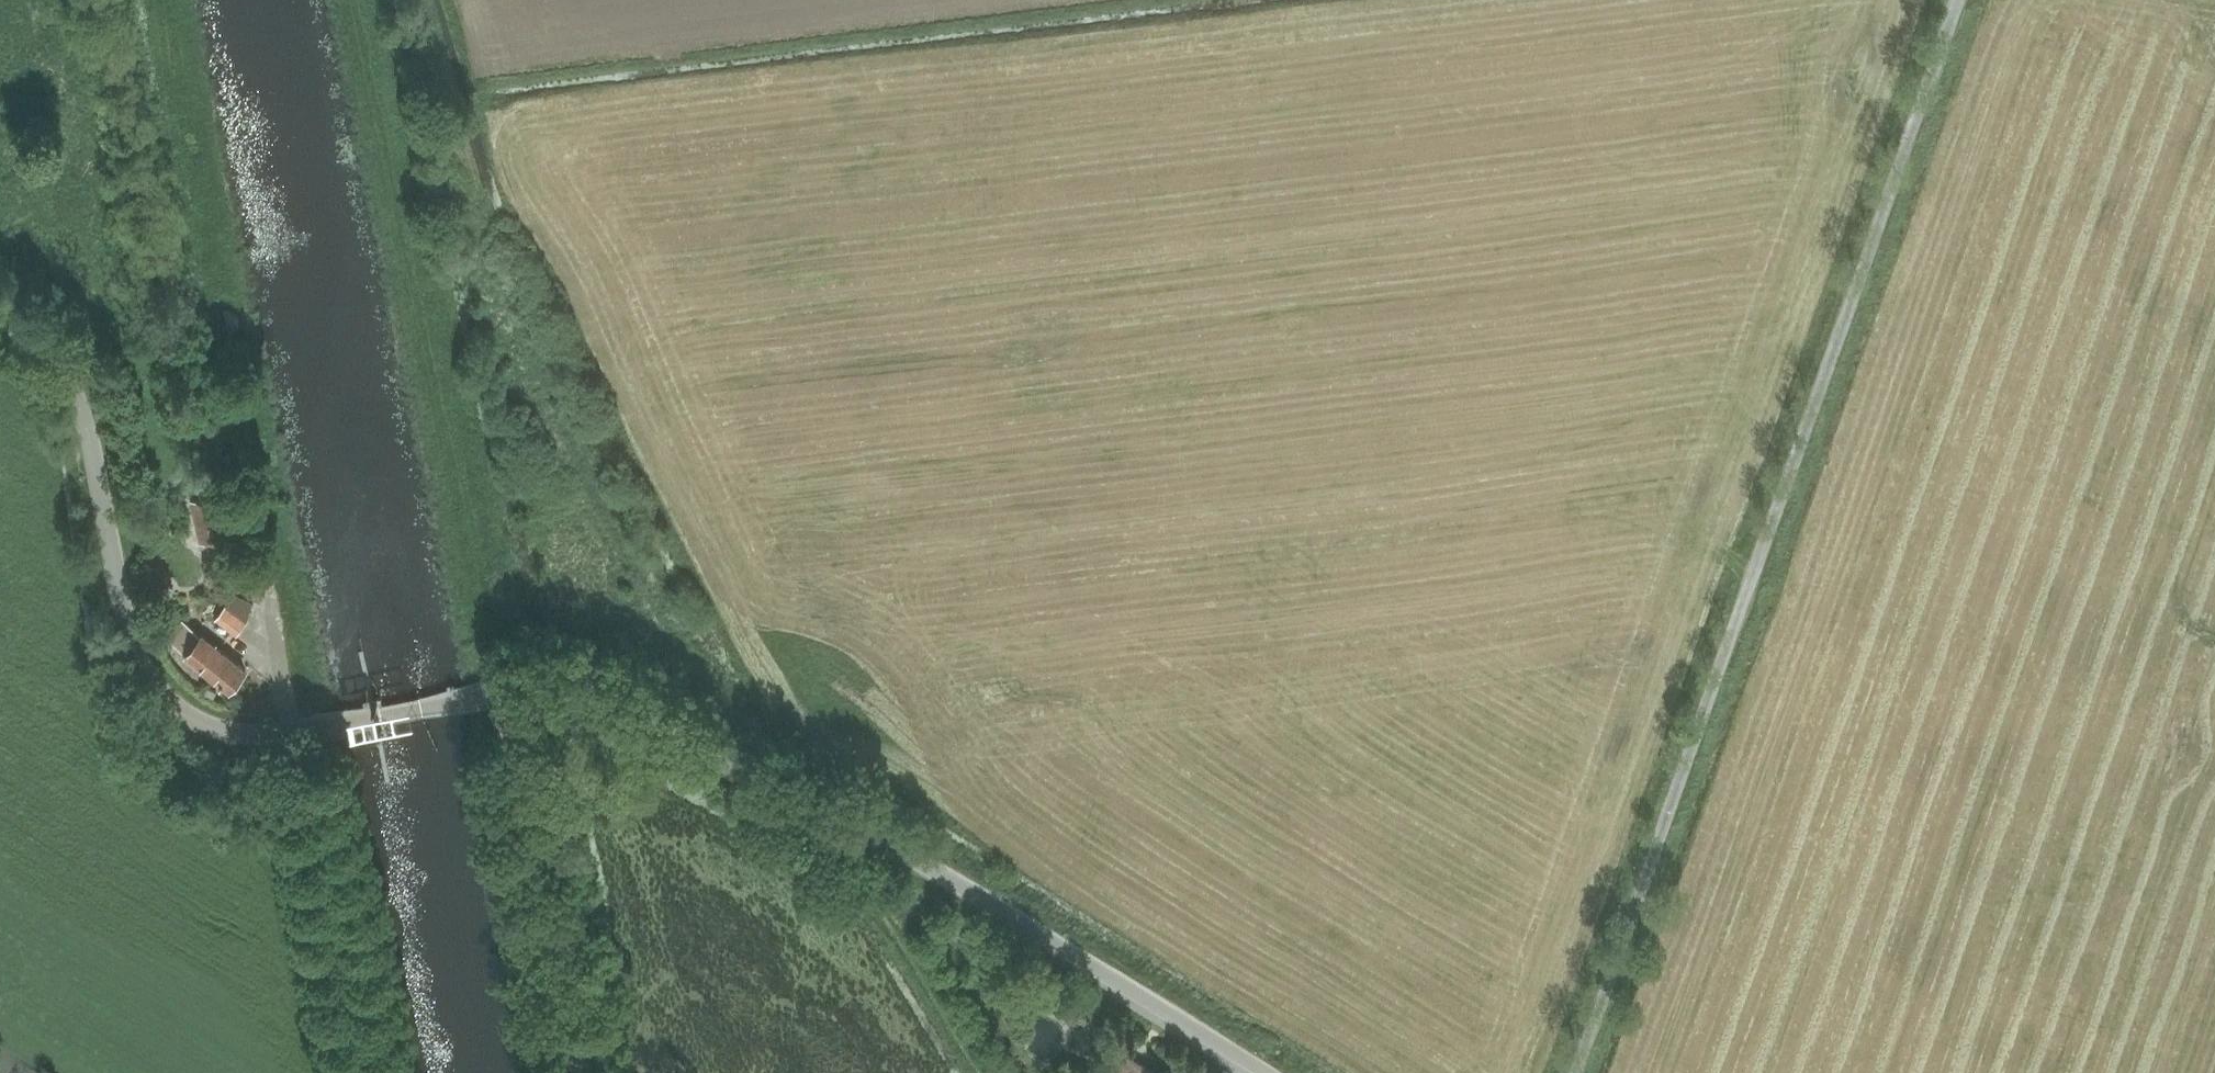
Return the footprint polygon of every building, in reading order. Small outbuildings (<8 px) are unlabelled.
[(224,311),(222,311),(226,332),(231,331),(238,325),(236,314),(224,311)] [(225,534),(216,492),(189,498),(198,540),(225,534)] [(257,609),(236,592),(215,619),(235,635),(257,609)] [(201,635),(185,654),(228,689),(244,670),(201,635)] [(369,701),(374,736),(388,734),(383,699),(369,701)]
